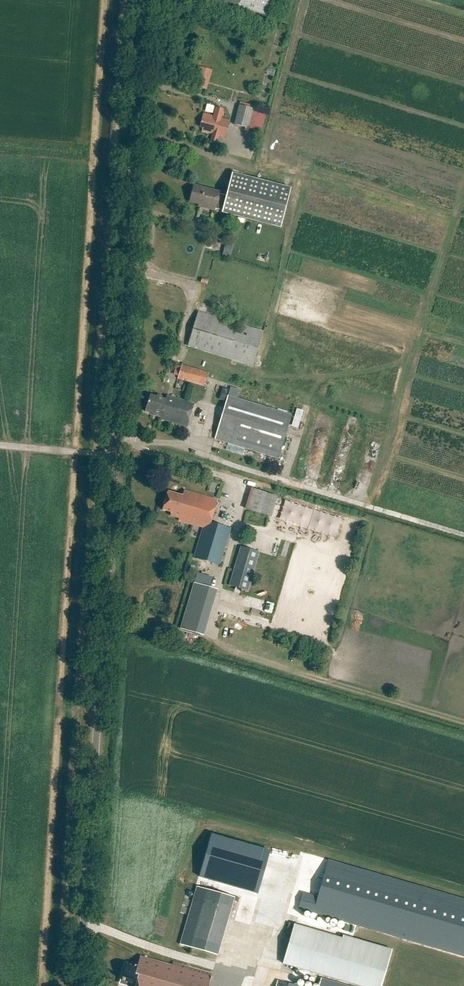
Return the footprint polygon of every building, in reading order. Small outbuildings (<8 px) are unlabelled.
[(218,1),(266,15),(270,0),(218,0),(218,1)] [(206,90),(209,79),(200,77),(197,88),(206,90)] [(239,106),(234,125),(248,129),(253,109),(239,106)] [(221,119),(223,110),(216,108),(214,117),(204,114),(200,127),(203,128),(202,131),(225,137),(229,121),(221,119)] [(253,109),(248,129),(261,132),(266,113),(253,109)] [(194,186),(190,202),(200,205),(199,207),(214,211),(215,209),(223,211),(222,212),(281,227),(291,188),(233,173),(226,196),(219,194),(219,192),(194,186)] [(198,313),(188,346),(253,366),(263,333),(198,313)] [(182,365),(178,379),(205,387),(209,373),(182,365)] [(145,412),(161,417),(160,420),(187,428),(194,404),(171,397),(167,396),(166,400),(150,395),(145,412)] [(228,396),(215,440),(278,459),(291,416),(228,396)] [(299,428),(303,410),(297,409),(292,427),(299,428)] [(277,496),(251,488),(244,509),(271,517),(277,496)] [(211,523),(218,501),(184,491),(183,496),(168,492),(162,510),(171,513),(170,516),(179,519),(179,521),(203,528),(194,558),(219,566),(231,529),(211,523)] [(240,547),(233,570),(252,576),(259,553),(240,547)] [(181,629),(205,636),(219,590),(211,588),(214,577),(197,573),(181,629)] [(182,607),(186,609),(190,597),(186,596),(182,607)] [(301,895),(463,942),(463,868),(338,832),(326,880),(306,875),(301,895)] [(211,840),(201,871),(259,888),(269,857),(211,840)] [(196,885),(181,944),(219,954),(235,895),(196,885)] [(285,961),(370,985),(382,985),(392,951),(296,923),(285,961)] [(140,956),(138,966),(127,963),(122,981),(133,984),(132,985),(209,985),(212,974),(201,971),(200,974),(140,956)]
